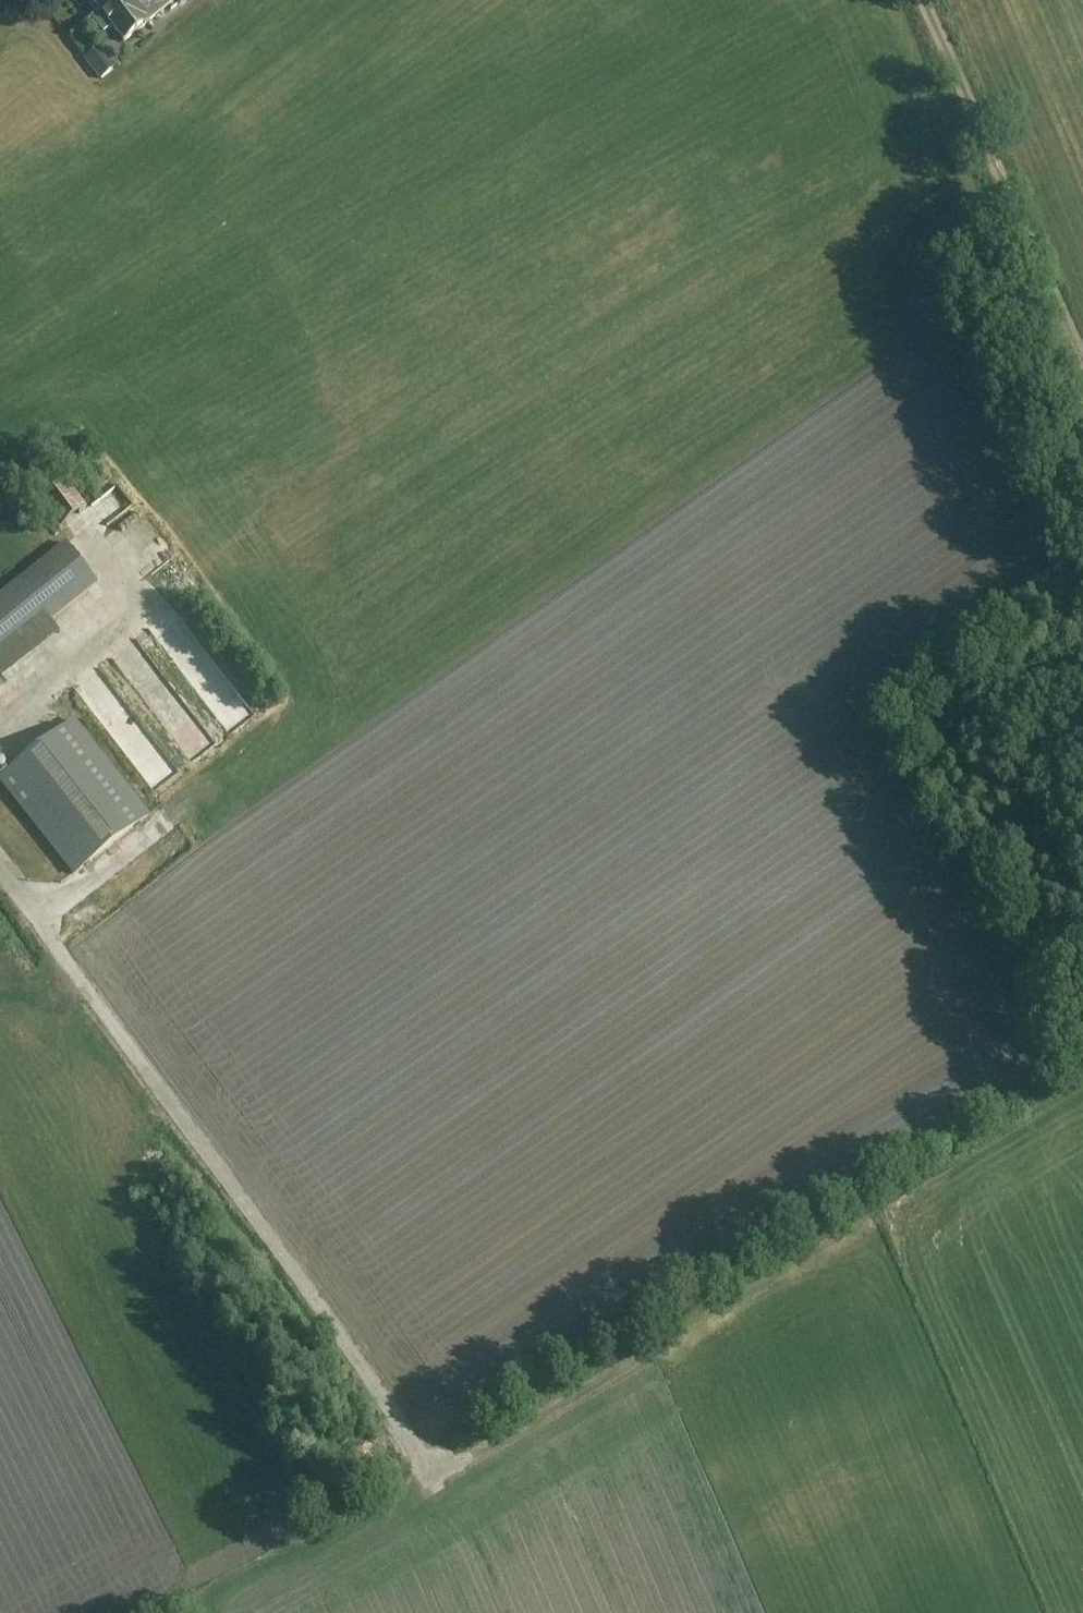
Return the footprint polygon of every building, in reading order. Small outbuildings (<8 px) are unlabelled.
[(100,11),(92,17),(104,33),(113,26),(124,41),(149,22),(148,22),(176,0),(92,0),(100,11)] [(104,73),(120,61),(131,53),(118,35),(91,55),(104,73)] [(0,595),(0,660),(97,579),(65,541),(0,595)] [(189,663),(185,666),(235,733),(257,717),(176,609),(158,622),(189,663)] [(200,757),(221,739),(160,664),(138,681),(200,757)] [(151,816),(76,720),(0,778),(0,783),(74,877),(151,816)] [(146,762),(150,776),(171,770),(167,755),(146,762)]
